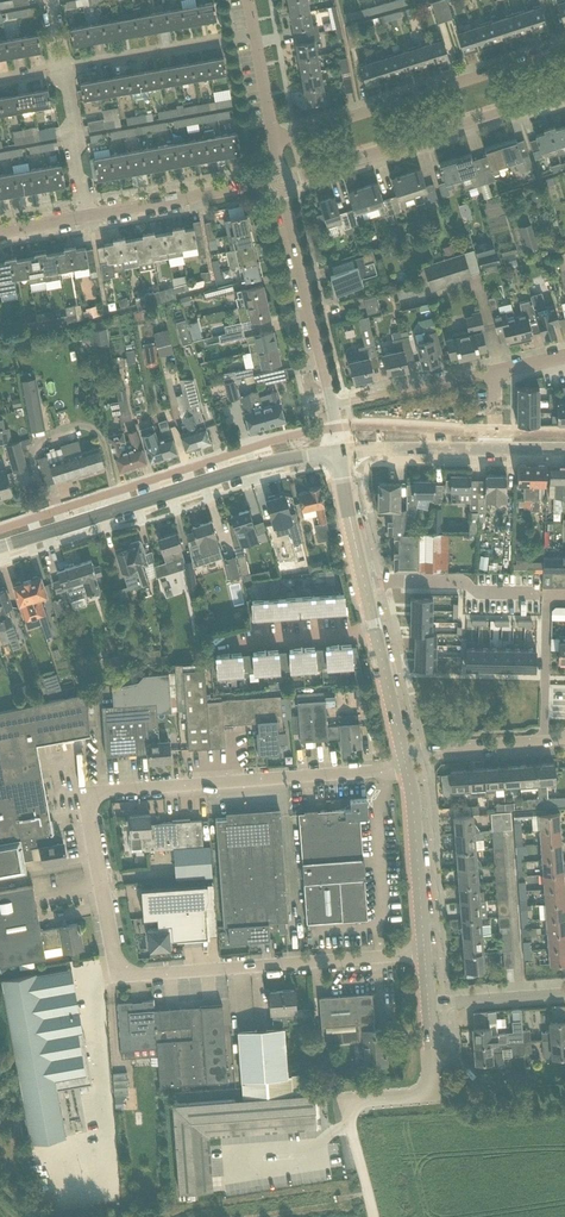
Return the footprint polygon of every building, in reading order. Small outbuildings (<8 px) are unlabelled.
[(308,0),(288,0),(290,14),(309,10),(308,0)] [(401,0),(394,0),(390,1),(392,8),(402,6),(401,0)] [(446,21),(439,0),(432,3),(438,23),(446,21)] [(439,0),(446,21),(453,18),(447,0),(439,0)] [(392,8),(390,1),(382,3),(384,10),(392,8)] [(217,19),(214,3),(197,5),(200,22),(217,19)] [(546,27),(543,15),(539,4),(533,7),(533,9),(526,11),(532,31),(546,27)] [(200,22),(197,5),(182,8),(185,25),(200,22)] [(372,14),(370,6),(359,9),(361,17),(372,14)] [(407,15),(419,12),(418,6),(406,9),(407,15)] [(35,14),(33,7),(17,10),(18,17),(35,14)] [(153,31),(150,14),(142,16),(140,7),(133,8),(135,17),(138,34),(153,31)] [(185,25),(182,8),(166,11),(169,28),(185,25)] [(361,17),(359,9),(352,11),(354,19),(361,17)] [(312,24),(309,10),(290,14),(293,29),(298,28),(299,35),(319,32),(317,23),(312,24)] [(401,10),(389,13),(391,20),(402,17),(401,10)] [(169,28),(166,11),(150,14),(153,31),(169,28)] [(532,31),(526,11),(519,13),(518,11),(512,13),(519,35),(532,31)] [(391,20),(389,13),(378,16),(380,23),(391,20)] [(519,35),(512,13),(505,15),(506,17),(499,20),(505,40),(519,35)] [(122,36),(119,20),(109,22),(108,15),(102,16),(103,23),(106,39),(122,36)] [(138,34),(135,17),(119,20),(122,36),(138,34)] [(375,18),(361,21),(363,27),(376,24),(375,18)] [(505,40),(499,20),(492,22),(491,20),(485,22),(492,44),(505,40)] [(492,44),(485,22),(478,24),(479,26),(472,28),(478,48),(492,44)] [(106,39),(103,23),(87,26),(90,42),(106,39)] [(346,26),(350,47),(358,46),(354,24),(346,26)] [(90,42),(87,26),(71,28),(74,45),(90,42)] [(478,48),(472,28),(464,30),(464,28),(457,31),(464,53),(478,48)] [(318,55),(315,40),(320,39),(319,32),(299,35),(301,42),(296,43),(299,58),(318,55)] [(38,34),(22,37),(25,54),(41,51),(38,34)] [(25,54),(22,37),(5,40),(8,57),(25,54)] [(449,60),(445,48),(442,37),(435,39),(436,42),(428,44),(435,64),(449,60)] [(8,57),(5,40),(0,41),(0,58),(8,57)] [(435,64),(428,44),(421,46),(421,44),(414,46),(421,68),(435,64)] [(421,68),(414,46),(408,48),(408,50),(401,52),(408,73),(421,68)] [(408,73),(401,52),(394,55),(393,53),(387,55),(394,77),(408,73)] [(320,70),(318,55),(299,58),(301,73),(320,70)] [(394,77),(387,55),(381,57),(381,59),(374,61),(380,81),(394,77)] [(223,57),(207,60),(210,77),(226,74),(223,57)] [(207,60),(191,62),(194,79),(210,77),(207,60)] [(380,81),(374,61),(367,63),(366,61),(360,64),(367,86),(380,81)] [(194,79),(191,62),(176,65),(179,82),(194,79)] [(179,82),(176,65),(160,68),(163,85),(179,82)] [(348,72),(347,66),(344,67),(343,65),(339,66),(340,73),(348,72)] [(163,85),(160,68),(144,71),(147,88),(163,85)] [(323,85),(320,70),(301,73),(304,88),(323,85)] [(147,88),(144,71),(128,74),(131,91),(147,88)] [(131,91),(128,74),(112,77),(116,94),(131,91)] [(116,94),(112,77),(97,80),(100,96),(116,94)] [(352,92),(350,77),(342,79),(345,93),(352,92)] [(100,96),(97,80),(80,83),(83,99),(93,98),(94,105),(101,104),(100,96)] [(326,100),(324,88),(323,85),(304,88),(307,103),(326,100)] [(48,89),(31,92),(34,108),(51,105),(48,89)] [(34,108),(31,92),(16,94),(19,111),(34,108)] [(16,94),(0,97),(0,98),(3,114),(19,111),(16,94)] [(232,105),(231,99),(231,98),(221,100),(223,107),(232,105)] [(210,109),(208,102),(199,104),(200,111),(210,109)] [(200,111),(199,104),(189,106),(191,113),(200,111)] [(178,115),(177,108),(168,110),(169,117),(178,115)] [(169,117),(168,110),(158,112),(159,119),(169,117)] [(230,117),(229,111),(217,113),(218,119),(230,117)] [(218,119),(217,113),(205,115),(206,121),(218,119)] [(146,114),(136,116),(137,123),(147,121),(146,114)] [(137,123),(136,116),(126,117),(128,124),(137,123)] [(198,122),(197,116),(185,118),(186,124),(198,122)] [(104,118),(88,121),(88,124),(89,131),(102,129),(106,128),(105,121),(104,118)] [(186,124),(185,118),(173,120),(174,126),(186,124)] [(114,119),(105,121),(106,128),(116,127),(114,119)] [(167,128),(166,121),(153,124),(155,130),(167,128)] [(155,130),(153,124),(141,126),(142,132),(155,130)] [(564,126),(555,129),(555,126),(549,128),(555,147),(558,155),(564,153),(564,128),(564,126)] [(38,127),(22,130),(23,136),(24,143),(35,141),(40,140),(38,130),(38,127)] [(55,127),(38,130),(40,140),(56,137),(54,127),(55,127)] [(135,134),(134,127),(122,129),(123,136),(135,134)] [(555,147),(549,128),(543,129),(544,132),(535,135),(536,139),(529,141),(535,159),(543,156),(542,152),(555,147)] [(123,136),(122,129),(110,131),(111,138),(123,136)] [(225,156),(221,135),(215,136),(213,129),(204,130),(205,138),(209,159),(225,156)] [(241,153),(237,132),(221,135),(225,156),(241,153)] [(104,140),(102,133),(90,136),(91,142),(104,140)] [(24,143),(23,136),(14,138),(15,145),(24,143)] [(193,162),(189,141),(183,142),(182,136),(172,138),(174,144),(177,165),(193,162)] [(209,159),(205,138),(189,141),(193,162),(209,159)] [(516,138),(500,143),(506,162),(515,160),(517,167),(518,170),(521,172),(526,170),(533,168),(532,166),(529,155),(522,157),(517,143),(516,138)] [(58,148),(57,142),(41,145),(42,151),(58,148)] [(497,165),(506,162),(500,143),(484,148),(490,167),(483,169),(488,182),(495,180),(493,175),(499,173),(497,165)] [(174,144),(158,147),(161,168),(177,165),(174,144)] [(42,151),(41,145),(29,147),(30,153),(42,151)] [(22,147),(9,150),(10,157),(23,155),(22,147)] [(161,168),(158,147),(142,149),(146,171),(161,168)] [(146,171),(142,149),(126,152),(130,173),(146,171)] [(9,150),(0,151),(0,159),(10,157),(9,150)] [(130,173),(126,152),(110,155),(114,176),(130,173)] [(471,153),(455,158),(461,177),(464,187),(478,182),(479,185),(488,182),(483,169),(477,172),(471,153)] [(114,176),(110,155),(94,158),(98,179),(114,176)] [(451,180),(461,177),(455,158),(439,163),(445,182),(438,184),(442,197),(449,195),(447,189),(453,187),(451,180)] [(562,170),(560,163),(552,166),(554,172),(562,170)] [(65,185),(61,164),(44,167),(48,188),(65,185)] [(48,188),(44,167),(29,170),(32,191),(48,188)] [(420,169),(406,173),(415,203),(430,199),(431,201),(438,199),(433,184),(426,186),(420,169)] [(32,191),(29,170),(13,173),(17,194),(32,191)] [(13,173),(0,175),(0,192),(1,197),(17,194),(13,173)] [(415,203),(406,173),(391,178),(396,195),(389,197),(394,213),(402,211),(401,208),(415,203)] [(553,177),(546,179),(548,187),(555,184),(553,177)] [(377,182),(362,187),(369,209),(377,206),(380,214),(387,212),(387,215),(394,213),(389,197),(382,199),(377,182)] [(369,209),(362,187),(348,192),(353,209),(346,211),(351,227),(358,224),(357,222),(364,220),(361,212),(369,209)] [(328,228),(336,226),(337,228),(343,226),(344,229),(351,227),(346,211),(339,213),(334,196),(319,201),(323,213),(326,222),(328,228)] [(468,202),(459,205),(463,221),(473,218),(468,202)] [(323,213),(316,215),(319,224),(326,222),(323,213)] [(227,219),(230,230),(231,234),(251,230),(248,214),(227,219)] [(213,221),(205,223),(208,239),(214,238),(214,234),(215,234),(213,221)] [(519,226),(525,250),(538,247),(533,223),(519,226)] [(206,257),(203,236),(196,237),(194,228),(185,230),(184,226),(178,228),(183,254),(183,257),(199,254),(199,258),(206,257)] [(183,254),(178,228),(172,229),(173,232),(164,233),(168,257),(183,254)] [(255,245),(251,230),(231,234),(227,235),(231,250),(255,245)] [(168,257),(164,233),(155,235),(154,232),(148,233),(152,254),(153,260),(168,257)] [(152,254),(148,233),(143,234),(143,237),(134,239),(137,257),(139,262),(153,260),(152,254)] [(137,257),(134,239),(125,240),(125,237),(119,238),(123,259),(137,257)] [(123,259),(119,238),(113,239),(113,242),(104,244),(105,246),(98,248),(103,278),(114,276),(112,261),(123,259)] [(216,248),(214,238),(208,239),(210,249),(216,248)] [(486,241),(474,244),(478,257),(495,252),(493,244),(487,246),(486,241)] [(255,245),(231,250),(226,251),(229,267),(238,265),(258,260),(255,245)] [(98,277),(95,260),(93,249),(86,250),(85,247),(76,249),(76,246),(70,247),(73,268),(88,265),(90,278),(98,277)] [(73,268),(70,247),(64,248),(64,251),(55,253),(59,271),(73,268)] [(474,249),(464,252),(471,274),(480,271),(474,249)] [(59,271),(55,253),(47,255),(46,251),(40,253),(45,281),(60,278),(59,271)] [(464,252),(423,265),(431,290),(461,281),(461,278),(471,275),(471,274),(464,252)] [(45,281),(40,253),(34,254),(35,257),(26,258),(29,276),(30,283),(45,281)] [(514,253),(502,256),(505,263),(516,260),(514,253)] [(365,264),(363,256),(332,266),(337,293),(363,284),(361,278),(377,273),(373,261),(365,264)] [(29,276),(26,258),(17,260),(16,257),(10,258),(14,279),(29,276)] [(10,258),(4,259),(5,262),(0,263),(0,294),(1,294),(1,291),(16,288),(14,279),(10,258)] [(407,258),(400,261),(404,269),(410,267),(407,258)] [(262,276),(258,260),(238,265),(241,280),(262,276)] [(220,269),(213,270),(215,280),(221,279),(220,269)] [(184,290),(183,284),(173,287),(175,293),(184,290)] [(233,284),(216,288),(204,291),(206,298),(234,292),(233,284)] [(262,285),(251,287),(245,289),(236,291),(238,297),(236,298),(238,306),(266,300),(262,285)] [(175,293),(173,287),(164,289),(158,291),(161,302),(166,301),(166,302),(177,299),(175,293)] [(161,302),(158,291),(153,292),(144,295),(145,301),(147,300),(148,306),(161,302)] [(541,293),(530,296),(532,303),(538,323),(541,335),(544,334),(544,337),(545,336),(548,339),(554,337),(555,334),(556,333),(554,326),(560,325),(554,304),(548,306),(545,307),(542,297),(541,293)] [(145,301),(144,295),(134,297),(136,303),(145,301)] [(375,295),(364,298),(367,313),(379,311),(375,295)] [(520,342),(514,316),(513,311),(500,314),(498,306),(495,296),(487,298),(493,319),(497,333),(504,331),(506,342),(509,341),(510,344),(509,344),(510,345),(520,342)] [(189,297),(181,299),(183,307),(191,305),(189,297)] [(269,316),(266,300),(238,306),(240,315),(242,315),(243,321),(252,320),(269,316)] [(529,321),(536,319),(537,323),(538,323),(532,303),(530,304),(529,300),(520,303),(522,315),(514,316),(520,342),(531,339),(530,336),(533,335),(532,333),(529,321)] [(65,307),(67,316),(66,316),(68,322),(78,320),(75,305),(65,307)] [(96,306),(86,309),(88,319),(98,316),(96,306)] [(486,348),(482,331),(482,330),(480,331),(480,329),(483,328),(480,312),(472,314),(473,316),(466,318),(469,330),(452,334),(452,337),(446,338),(446,339),(447,339),(451,356),(450,356),(450,357),(458,355),(459,357),(458,357),(459,358),(460,358),(478,354),(479,354),(479,353),(478,351),(486,349),(486,348)] [(68,327),(68,322),(66,316),(56,318),(57,323),(52,324),(53,330),(68,327)] [(368,316),(358,318),(360,327),(370,325),(368,316)] [(182,344),(192,341),(185,318),(175,321),(182,344)] [(53,330),(52,324),(47,325),(45,319),(36,321),(37,327),(38,327),(39,333),(53,330)] [(224,326),(226,333),(243,329),(241,322),(224,326)] [(109,342),(107,328),(92,330),(94,344),(109,342)] [(206,328),(190,332),(192,340),(208,336),(206,328)] [(243,329),(226,333),(219,335),(221,342),(245,337),(243,329)] [(154,333),(160,357),(173,353),(168,330),(154,333)] [(273,330),(261,332),(255,334),(247,336),(248,343),(250,351),(258,350),(276,346),(273,330)] [(412,353),(409,341),(408,336),(401,338),(400,331),(391,333),(395,351),(384,353),(388,374),(408,370),(404,354),(412,353)] [(442,351),(439,340),(437,331),(424,334),(426,341),(417,343),(423,366),(437,363),(435,353),(442,351)] [(350,361),(354,381),(374,377),(370,362),(378,360),(374,344),(358,348),(361,359),(350,361)] [(156,345),(142,347),(144,362),(159,360),(156,345)] [(280,361),(276,346),(258,350),(250,351),(253,360),(254,367),(262,365),(280,361)] [(251,367),(235,371),(228,372),(229,380),(253,375),(251,367)] [(280,380),(278,369),(263,373),(265,384),(280,380)] [(36,378),(21,381),(22,388),(25,406),(30,431),(44,429),(36,378)] [(193,378),(179,378),(183,393),(191,424),(198,447),(204,445),(205,445),(208,444),(209,443),(211,442),(201,411),(194,413),(191,403),(199,401),(193,378)] [(239,397),(234,380),(225,382),(230,400),(239,397)] [(539,400),(539,387),(518,387),(518,400),(539,400)] [(130,413),(125,388),(117,390),(121,414),(130,413)] [(133,391),(134,407),(146,406),(145,390),(133,391)] [(258,391),(241,396),(246,413),(245,413),(250,430),(267,426),(262,408),(259,396),(258,391)] [(269,393),(259,396),(262,408),(267,426),(284,421),(276,391),(269,393)] [(183,393),(175,395),(181,417),(184,424),(182,425),(184,432),(180,434),(182,439),(186,451),(188,450),(189,451),(192,449),(193,448),(198,447),(191,424),(183,393)] [(539,412),(539,400),(518,400),(518,412),(539,412)] [(539,425),(539,412),(518,412),(518,425),(539,425)] [(164,438),(158,440),(164,458),(166,457),(168,458),(170,457),(171,455),(178,453),(174,442),(167,420),(159,423),(164,438)] [(153,424),(139,428),(150,462),(157,460),(159,461),(161,460),(162,458),(164,458),(158,440),(153,424)] [(11,442),(9,429),(2,430),(2,429),(0,429),(0,444),(11,442)] [(130,439),(125,441),(126,445),(134,467),(136,467),(138,467),(140,467),(141,465),(147,463),(143,452),(136,430),(128,432),(130,439)] [(134,467),(125,441),(122,432),(109,436),(114,454),(120,472),(127,470),(129,470),(131,470),(132,468),(134,467)] [(27,469),(20,446),(19,441),(6,445),(13,473),(27,469)] [(105,466),(101,455),(99,447),(81,453),(78,441),(60,447),(63,458),(50,463),(48,457),(37,460),(45,485),(105,466)] [(532,499),(532,465),(518,464),(517,485),(524,485),(524,499),(532,499)] [(546,485),(546,477),(546,465),(532,465),(532,499),(539,499),(539,485),(546,485)] [(562,512),(562,505),(563,465),(550,465),(549,498),(555,498),(554,511),(562,512)] [(10,484),(6,469),(0,471),(0,497),(3,496),(4,498),(13,495),(10,484)] [(446,480),(446,491),(450,491),(451,491),(451,501),(456,501),(459,502),(459,491),(470,491),(470,475),(451,474),(451,480),(446,480)] [(478,497),(478,526),(485,526),(485,511),(485,500),(499,501),(506,501),(506,487),(507,475),(486,475),(485,497),(478,497)] [(434,497),(434,484),(435,480),(413,480),(413,484),(407,484),(407,508),(407,533),(411,533),(419,497),(434,497)] [(407,533),(407,508),(399,508),(400,483),(379,483),(378,509),(388,509),(387,533),(394,533),(393,558),(394,558),(394,571),(436,571),(448,571),(448,534),(411,533),(407,533)] [(330,538),(327,522),(323,506),(324,506),(319,486),(309,488),(310,490),(298,493),(302,510),(315,507),(319,523),(314,524),(318,541),(330,538)] [(268,498),(266,499),(274,526),(287,522),(290,532),(293,544),(302,541),(298,524),(295,512),(290,514),(285,494),(277,496),(277,495),(275,496),(275,494),(268,496),(268,498)] [(470,502),(469,534),(477,534),(478,526),(478,497),(470,497),(470,502)] [(433,508),(433,523),(433,532),(441,532),(441,508),(433,508)] [(234,523),(229,525),(233,536),(233,539),(236,545),(241,544),(242,544),(258,539),(256,534),(253,524),(252,521),(248,509),(231,515),(234,523)] [(194,531),(187,533),(189,543),(189,545),(199,542),(205,562),(222,557),(215,537),(216,536),(215,532),(211,520),(192,527),(194,531)] [(182,548),(180,543),(177,532),(158,538),(166,563),(184,557),(181,548),(182,548)] [(142,546),(141,541),(139,540),(131,543),(129,546),(130,547),(136,567),(141,584),(149,582),(144,565),(147,564),(144,554),(145,554),(142,546)] [(141,584),(136,567),(130,547),(123,549),(122,548),(115,550),(128,589),(141,585),(141,584)] [(245,554),(236,556),(241,575),(242,575),(248,573),(249,573),(245,554)] [(543,566),(543,572),(544,572),(552,572),(559,573),(560,573),(561,556),(561,555),(544,555),(543,563),(543,566)] [(224,559),(228,578),(239,576),(235,556),(224,559)] [(60,580),(53,582),(56,592),(66,588),(70,600),(69,600),(69,601),(86,596),(85,592),(86,592),(87,593),(89,593),(90,597),(100,593),(99,589),(94,575),(102,573),(99,565),(94,567),(91,560),(57,571),(60,580)] [(191,560),(183,562),(184,568),(183,568),(188,592),(197,591),(191,560)] [(539,571),(539,562),(513,561),(512,570),(539,571)] [(314,562),(308,563),(310,571),(318,569),(317,564),(314,562)] [(543,573),(542,587),(543,587),(551,587),(552,572),(543,572),(543,573)] [(32,579),(27,581),(38,615),(38,616),(43,632),(44,635),(45,638),(51,637),(52,636),(51,633),(45,613),(40,597),(46,595),(44,588),(40,576),(38,577),(36,576),(33,577),(32,579)] [(15,584),(13,585),(17,596),(19,604),(20,604),(21,603),(26,620),(36,617),(38,616),(38,615),(27,581),(22,582),(19,581),(17,582),(15,584)] [(235,605),(245,603),(242,584),(231,586),(235,605)] [(8,641),(17,638),(13,624),(7,607),(12,606),(9,599),(6,588),(5,588),(3,587),(0,588),(0,615),(8,641)] [(344,602),(343,590),(336,590),(330,591),(331,613),(347,611),(346,602),(344,602)] [(331,613),(330,591),(328,591),(323,591),(315,592),(317,614),(331,613)] [(317,614),(315,592),(311,592),(311,595),(307,595),(300,596),(299,596),(299,607),(301,607),(301,615),(313,614),(317,614)] [(283,616),(282,594),(276,595),(267,595),(269,617),(283,616)] [(299,607),(299,596),(297,596),(291,596),(286,597),(286,594),(282,594),(283,616),(298,615),(298,607),(299,607)] [(269,617),(267,595),(263,596),(263,598),(256,599),(246,600),(249,612),(253,612),(253,619),(269,617)] [(411,597),(411,609),(432,610),(433,598),(411,597)] [(53,601),(56,612),(57,616),(64,614),(60,599),(53,601)] [(552,619),(564,620),(564,607),(561,607),(556,607),(555,607),(552,610),(552,619)] [(411,609),(411,621),(432,622),(432,610),(411,609)] [(4,645),(9,643),(8,641),(0,615),(0,638),(4,645)] [(411,621),(410,633),(415,633),(432,633),(432,632),(432,622),(411,621)] [(415,633),(415,644),(436,645),(437,633),(432,632),(432,633),(415,633)] [(559,641),(559,638),(551,638),(551,650),(559,650),(559,662),(564,662),(564,641),(559,641)] [(361,667),(356,646),(351,646),(351,643),(339,644),(338,644),(340,668),(349,667),(361,667)] [(326,648),(320,648),(322,667),(327,667),(327,669),(337,668),(340,668),(338,644),(326,645),(326,648)] [(415,644),(415,656),(436,656),(436,645),(415,644)] [(289,651),(284,651),(285,670),(286,670),(291,669),(291,672),(300,671),(304,671),(302,646),(289,647),(289,651)] [(322,667),(320,648),(315,649),(314,646),(302,647),(302,646),(304,671),(315,670),(323,669),(322,667)] [(466,647),(466,669),(478,669),(478,648),(466,647)] [(285,670),(284,651),(278,652),(278,648),(266,649),(265,649),(267,673),(278,673),(286,672),(286,670),(285,670)] [(478,648),(478,669),(489,669),(490,648),(478,648)] [(490,648),(489,669),(501,670),(501,648),(490,648)] [(501,648),(501,670),(512,670),(513,648),(501,648)] [(513,648),(512,670),(524,670),(524,649),(513,648)] [(59,649),(53,650),(55,659),(61,657),(59,649)] [(253,654),(247,654),(249,673),(249,672),(254,672),(254,674),(263,674),(267,673),(265,649),(253,650),(253,654)] [(524,649),(524,670),(535,670),(536,649),(524,649)] [(249,673),(247,654),(242,654),(241,651),(229,652),(231,676),(241,675),(249,675),(249,672),(249,673)] [(216,656),(210,657),(212,675),(218,675),(218,677),(227,676),(231,676),(229,652),(216,653),(216,656)] [(161,655),(147,657),(149,667),(168,664),(167,654),(161,655)] [(415,656),(414,667),(436,668),(436,656),(415,656)] [(367,657),(361,658),(366,680),(372,679),(367,657)] [(211,747),(207,694),(205,670),(183,671),(188,749),(211,747)] [(56,672),(42,677),(43,682),(46,693),(62,689),(56,672)] [(113,705),(102,706),(106,755),(149,752),(147,728),(158,728),(157,712),(178,710),(175,672),(144,675),(138,681),(137,675),(113,680),(114,686),(112,686),(113,705)] [(26,683),(17,686),(21,699),(31,695),(26,683)] [(36,744),(90,734),(90,733),(87,692),(0,711),(0,877),(26,871),(24,861),(34,859),(32,848),(40,847),(43,864),(67,859),(63,842),(54,843),(36,744)] [(298,716),(292,716),(293,733),(300,732),(300,741),(305,740),(315,740),(328,739),(328,736),(341,735),(341,738),(342,747),(360,746),(358,715),(339,716),(340,725),(327,726),(324,692),(297,694),(298,716)] [(281,695),(221,700),(221,696),(210,697),(210,693),(207,694),(211,747),(225,746),(224,725),(249,723),(258,722),(282,720),(281,695)] [(283,732),(282,722),(282,720),(258,722),(259,734),(256,734),(258,753),(280,752),(279,743),(287,742),(286,732),(283,732)] [(159,741),(158,728),(147,728),(149,752),(150,761),(170,760),(169,741),(159,741)] [(554,763),(536,764),(538,783),(538,789),(539,798),(540,807),(557,805),(556,797),(547,797),(546,782),(555,782),(554,763)] [(538,783),(536,764),(519,765),(521,784),(521,790),(538,789),(538,783)] [(521,784),(519,765),(502,767),(504,786),(521,784)] [(504,786),(502,767),(485,768),(486,787),(487,792),(496,792),(495,786),(504,786)] [(486,787),(485,768),(468,769),(469,788),(470,793),(470,796),(487,795),(487,792),(486,787)] [(469,788),(468,769),(450,770),(451,773),(441,774),(443,795),(470,793),(469,788)] [(351,809),(327,810),(327,820),(359,818),(368,817),(367,798),(350,799),(351,809)] [(539,798),(530,799),(530,807),(540,807),(539,798)] [(477,805),(471,806),(471,814),(473,814),(477,814),(479,814),(478,805),(477,805)] [(471,814),(471,806),(454,807),(454,816),(471,814)] [(364,857),(361,857),(359,818),(327,820),(327,810),(317,811),(317,809),(316,809),(316,811),(305,812),(305,810),(304,810),(304,812),(299,813),(307,925),(308,925),(308,921),(342,919),(353,918),(366,917),(363,878),(365,878),(365,876),(363,876),(361,858),(364,858),(364,857)] [(491,813),(491,824),(492,830),(503,829),(503,830),(512,829),(511,811),(491,813)] [(559,813),(547,813),(539,814),(540,829),(560,828),(559,813)] [(151,829),(150,814),(129,815),(131,832),(128,835),(129,849),(132,851),(152,850),(151,839),(151,829)] [(289,920),(281,826),(281,814),(216,819),(223,925),(228,925),(269,922),(289,920)] [(479,829),(474,823),(473,814),(471,814),(454,816),(456,833),(479,831),(479,829)] [(203,846),(202,832),(201,820),(160,823),(160,828),(151,829),(151,839),(152,850),(203,846)] [(562,843),(560,828),(540,829),(541,844),(562,843)] [(476,849),(475,839),(484,838),(484,831),(479,831),(456,833),(457,850),(476,849)] [(563,858),(562,843),(541,844),(542,859),(563,858)] [(482,863),(476,856),(476,849),(457,850),(458,867),(477,866),(482,866),(482,863)] [(564,872),(563,858),(542,859),(543,874),(564,872)] [(478,883),(477,866),(458,867),(459,884),(478,883)] [(564,887),(564,872),(543,874),(544,889),(564,887)] [(207,883),(141,888),(143,917),(157,916),(158,927),(149,928),(150,943),(149,943),(149,949),(158,948),(158,947),(170,946),(169,938),(207,935),(205,906),(208,896),(207,883)] [(483,891),(479,891),(478,883),(459,884),(460,902),(484,900),(483,891)] [(7,966),(34,961),(37,960),(46,958),(44,949),(51,947),(63,945),(63,950),(70,948),(82,946),(78,923),(60,926),(60,927),(59,927),(41,930),(32,885),(19,888),(0,891),(0,967),(7,966)] [(564,887),(544,889),(545,904),(564,902),(564,889),(564,887)] [(486,900),(484,900),(460,902),(462,919),(481,917),(487,917),(486,900)] [(545,904),(546,918),(564,917),(564,902),(545,904)] [(490,924),(481,925),(481,917),(462,919),(463,936),(482,934),(491,934),(490,924)] [(546,918),(547,933),(564,932),(564,917),(546,918)] [(270,939),(269,922),(228,925),(229,942),(270,939)] [(511,938),(510,926),(499,927),(500,939),(511,938)] [(547,933),(548,948),(564,947),(564,932),(547,933)] [(483,951),(482,934),(463,936),(464,953),(483,951)] [(548,948),(550,963),(564,962),(564,947),(548,948)] [(512,967),(511,949),(503,950),(504,968),(512,967)] [(484,969),(483,957),(483,951),(464,953),(465,970),(484,969)] [(37,974),(2,980),(23,1096),(31,1143),(51,1139),(66,1136),(56,1080),(85,1075),(77,1033),(82,1032),(70,968),(59,970),(51,972),(37,974)] [(294,990),(270,991),(272,1012),(273,1028),(283,1027),(283,1025),(288,1025),(287,1010),(295,1009),(295,1002),(294,990)] [(319,997),(320,1009),(323,1042),(358,1039),(359,1039),(358,1023),(374,1022),(371,993),(319,997)] [(132,1002),(117,1003),(121,1050),(156,1047),(153,1010),(154,1009),(153,1000),(141,1001),(142,1010),(133,1010),(132,1002)] [(222,1004),(188,1007),(194,1083),(228,1081),(223,1016),(222,1004)] [(552,1006),(552,1014),(564,1013),(564,1005),(552,1006)] [(154,1009),(153,1010),(156,1047),(157,1047),(158,1056),(160,1086),(161,1086),(163,1086),(194,1083),(188,1007),(154,1009)] [(496,1011),(488,1011),(488,1019),(474,1020),(474,1028),(473,1028),(474,1045),(523,1041),(522,1030),(522,1022),(512,1023),(513,1032),(497,1033),(497,1021),(489,1022),(489,1019),(496,1019),(496,1011)] [(488,1019),(488,1011),(473,1012),(474,1020),(488,1019)] [(552,1014),(553,1022),(550,1022),(551,1032),(542,1033),(542,1040),(564,1038),(564,1013),(552,1014)] [(386,1064),(384,1028),(374,1029),(374,1022),(358,1023),(359,1039),(358,1039),(359,1050),(365,1050),(365,1054),(366,1065),(386,1064)] [(314,1023),(303,1024),(304,1034),(314,1033),(314,1023)] [(240,1031),(238,1031),(239,1043),(242,1079),(287,1076),(284,1027),(283,1027),(273,1028),(254,1030),(240,1031)] [(542,1040),(543,1057),(564,1055),(564,1038),(542,1040)] [(524,1054),(524,1052),(523,1041),(474,1045),(476,1062),(489,1061),(489,1066),(503,1065),(502,1051),(503,1051),(503,1048),(511,1048),(511,1055),(524,1054)] [(525,1072),(516,1073),(517,1089),(526,1088),(525,1072)] [(128,1073),(113,1074),(114,1095),(129,1094),(128,1073)] [(189,1103),(173,1104),(179,1192),(213,1189),(209,1137),(208,1135),(237,1132),(247,1132),(317,1126),(314,1093),(299,1094),(292,1095),(292,1088),(299,1088),(298,1075),(287,1076),(242,1079),(243,1098),(189,1103)]
